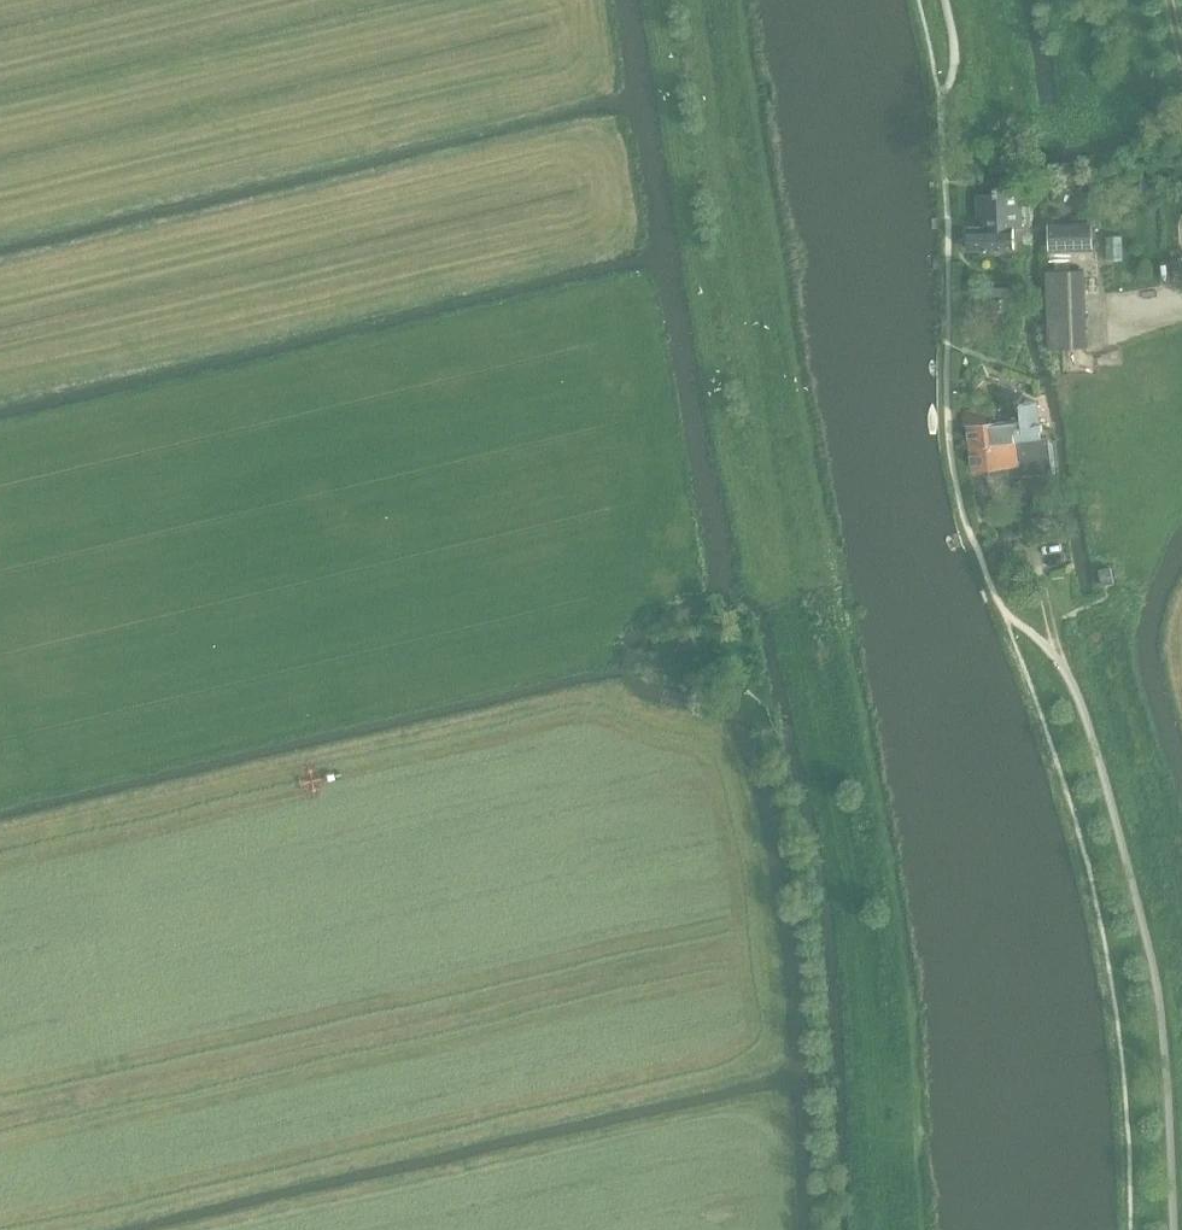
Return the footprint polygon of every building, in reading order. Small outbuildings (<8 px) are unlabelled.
[(994,187),(994,194),(968,195),(968,249),(1015,248),(1014,227),(1023,227),(1021,186),(994,187)] [(1048,251),(1093,249),(1091,221),(1047,224),(1048,251)] [(1088,347),(1085,270),(1045,272),(1049,349),(1088,347)] [(966,427),(970,449),(1042,439),(1042,437),(1036,403),(1019,405),(1022,422),(1014,423),(1013,420),(988,424),(986,411),(961,414),(963,428),(966,427)] [(1009,478),(1039,474),(1053,472),(1049,436),(1042,437),(1042,439),(970,449),(973,470),(989,468),(991,476),(1009,474),(1009,478)] [(1052,487),(1035,489),(1037,505),(1054,504),(1052,487)] [(1111,567),(1098,569),(1101,585),(1114,583),(1111,567)]
